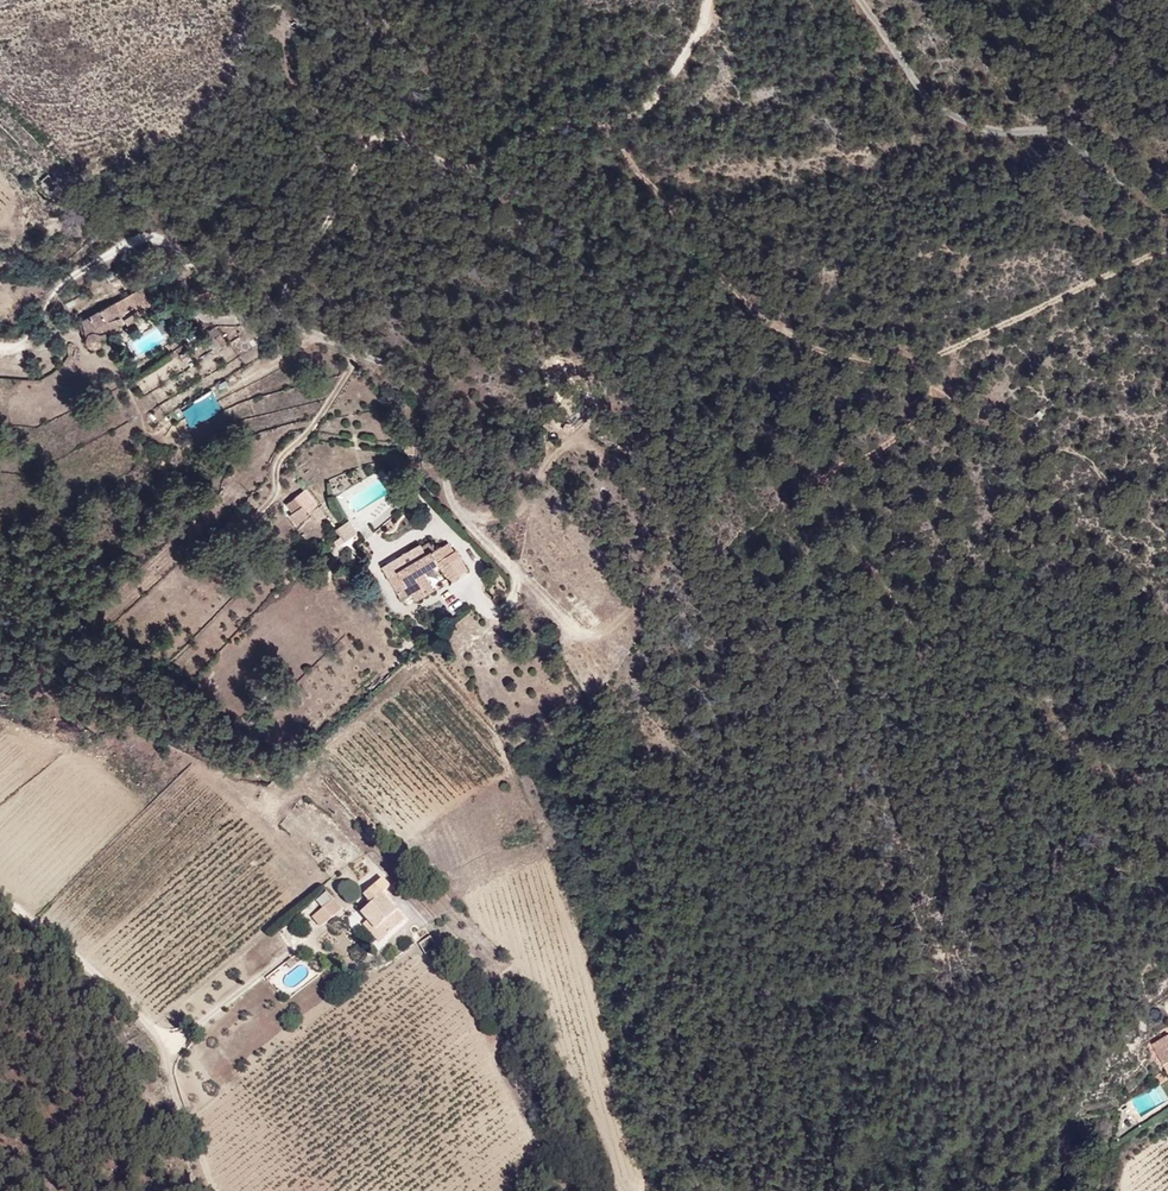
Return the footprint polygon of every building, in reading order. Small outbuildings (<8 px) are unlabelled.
[(164,316),(145,289),(72,329),(109,355),(164,316)] [(198,408),(216,398),(212,391),(194,401),(198,408)] [(376,472),(335,495),(355,531),(396,509),(376,472)] [(327,516),(305,489),(285,505),(292,513),(288,516),(295,526),(311,514),(318,523),(327,516)] [(333,496),(324,501),(337,523),(346,517),(333,496)] [(345,543),(358,534),(348,522),(336,531),(345,543)] [(472,570),(454,537),(388,572),(411,611),(472,570)] [(414,906),(386,883),(360,913),(389,945),(414,906)] [(324,931),(344,916),(329,896),(308,916),(324,931)] [(425,956),(437,951),(432,940),(420,945),(425,956)] [(1150,1044),(1167,1075),(1167,1035),(1150,1044)]
